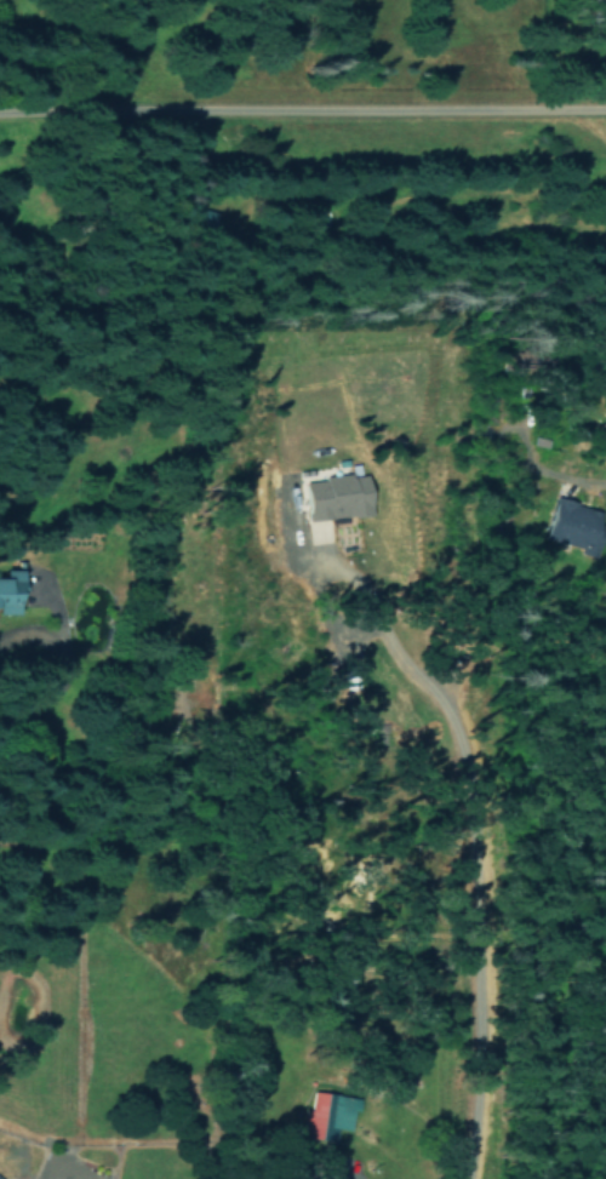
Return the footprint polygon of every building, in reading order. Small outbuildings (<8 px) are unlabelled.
[(306,520),(369,514),(365,474),(302,479),(306,520)] [(593,557),(600,524),(595,523),(598,509),(552,498),(543,539),(581,547),(579,554),(593,557)] [(1,569),(1,577),(0,577),(0,614),(16,614),(16,569),(1,569)] [(332,1141),(334,1128),(347,1130),(351,1109),(356,1110),(358,1098),(308,1090),(301,1136),(332,1141)]
